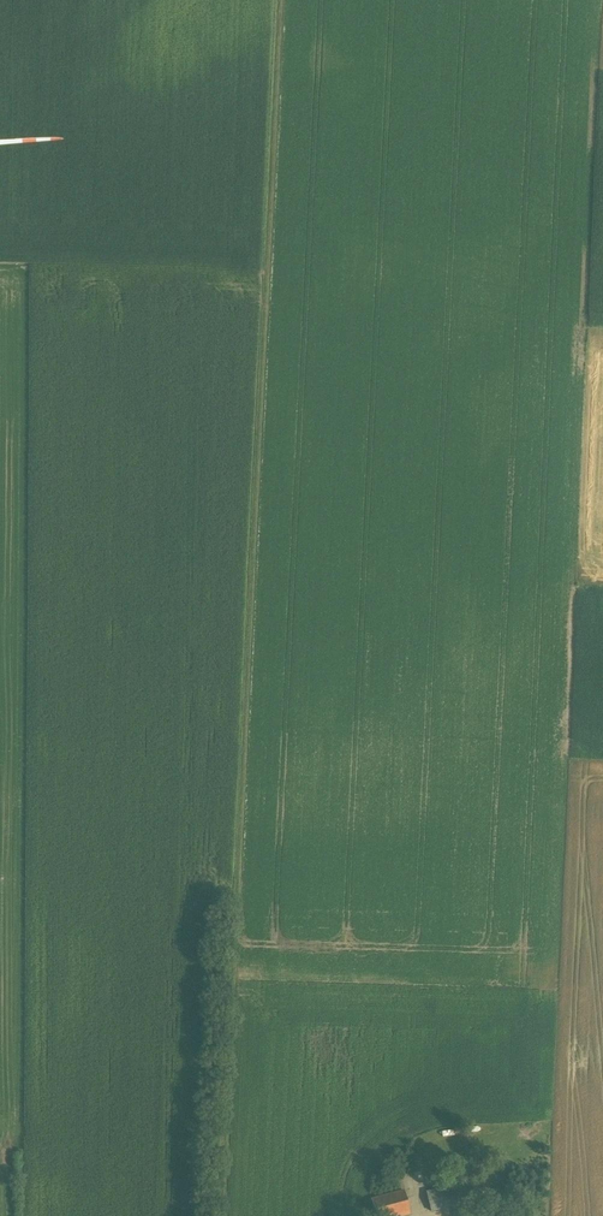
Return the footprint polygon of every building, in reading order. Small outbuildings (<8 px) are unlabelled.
[(372,1202),(377,1215),(406,1215),(410,1215),(404,1193),(372,1202)]
